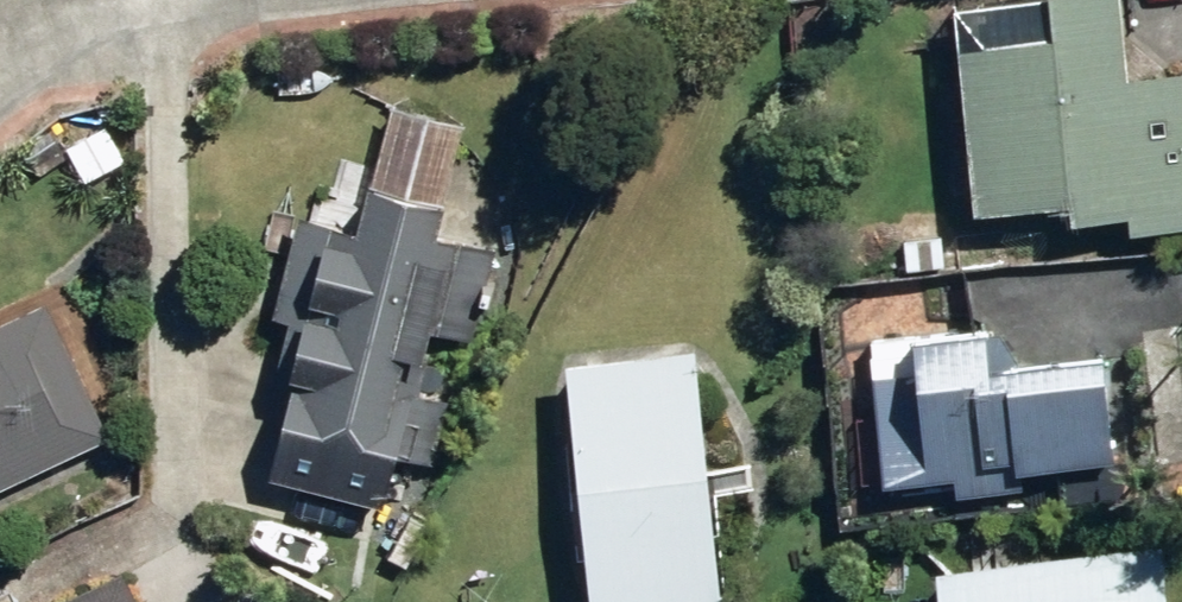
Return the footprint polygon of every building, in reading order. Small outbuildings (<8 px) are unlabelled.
[(1123,219),(1181,214),(1181,62),(1121,66),(1115,0),(1043,0),(1045,29),(952,36),(966,198),(1061,189),(1062,207),(1121,201),(1123,219)] [(263,469),(380,497),(392,447),(430,456),(445,393),(417,386),(433,321),(469,328),(491,241),(424,226),(433,187),(358,170),(346,219),(293,206),(269,306),(285,309),(273,362),(287,364),(263,469)] [(904,260),(957,260),(957,233),(905,232),(904,260)] [(106,428),(42,291),(0,311),(0,478),(106,428)] [(959,469),(961,490),(1028,482),(1025,465),(1116,452),(1101,341),(989,355),(984,318),(912,327),(917,366),(877,371),(891,478),(959,469)] [(585,601),(626,601),(714,593),(687,336),(559,349),(585,601)] [(384,548),(403,559),(426,521),(408,510),(384,548)] [(931,601),(1162,601),(1157,537),(928,558),(931,601)] [(116,562),(30,601),(135,601),(116,562)]
